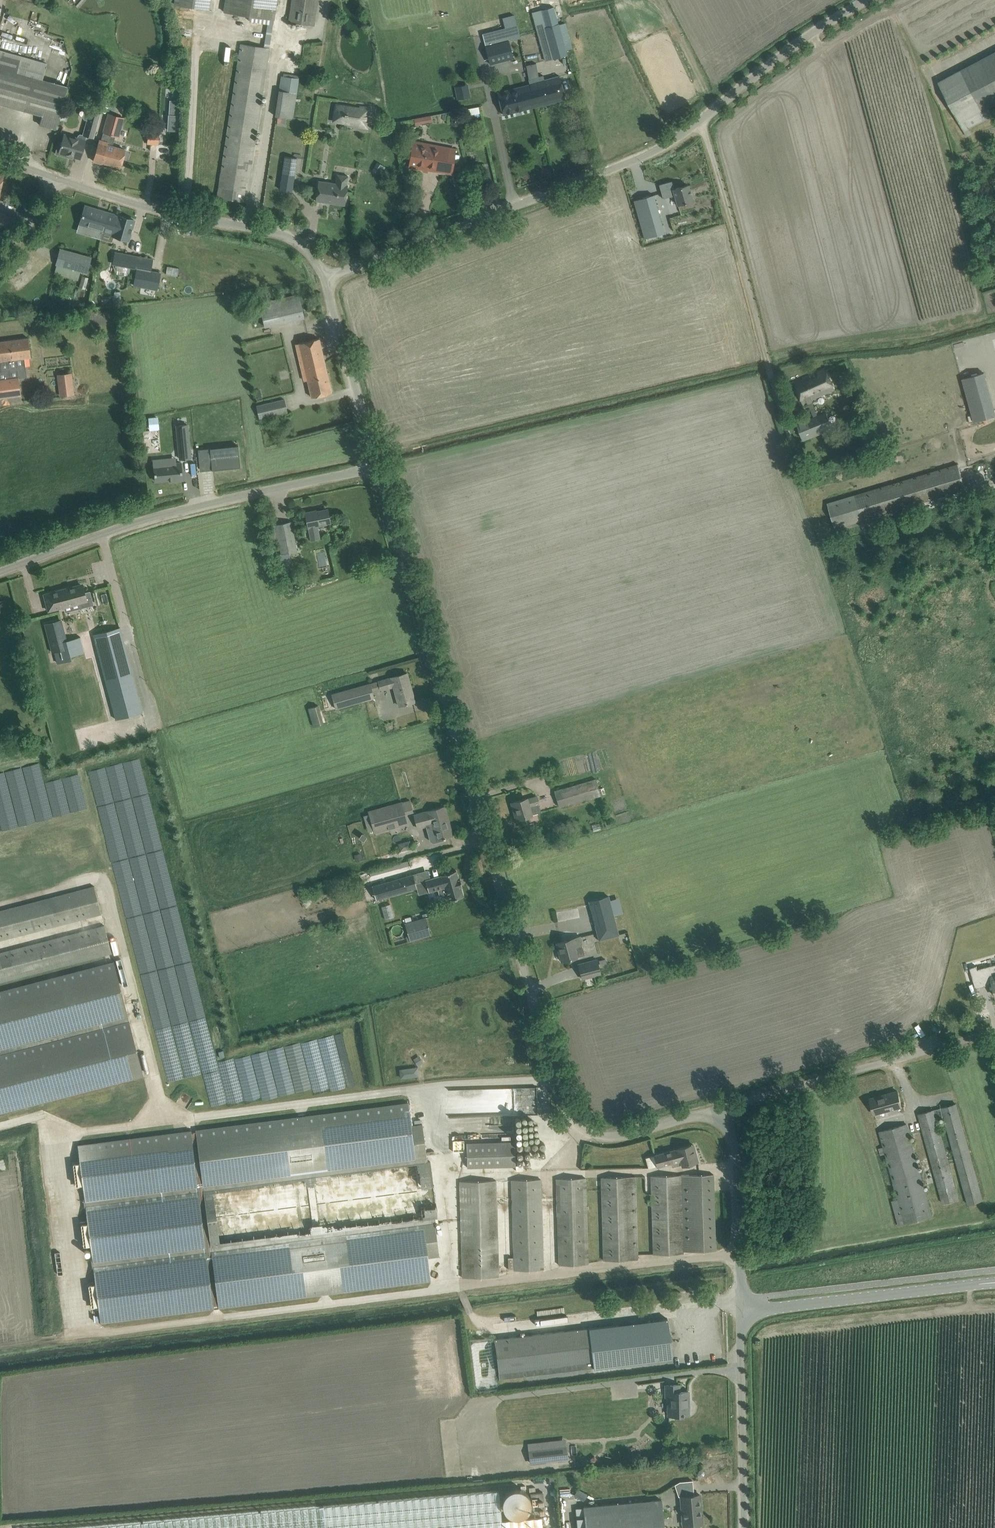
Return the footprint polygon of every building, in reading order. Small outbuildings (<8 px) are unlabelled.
[(175,4),(209,9),(211,0),(175,0),(175,4)] [(224,12),(274,19),(277,0),(226,0),(224,12)] [(289,22),(314,25),(318,0),(292,0),(289,22)] [(565,23),(560,24),(558,25),(554,7),(541,11),(544,21),(545,28),(553,59),(568,55),(565,44),(571,42),(565,23)] [(506,28),(483,34),(486,46),(490,64),(513,59),(509,41),(520,38),(517,25),(506,28)] [(249,182),(269,48),(241,44),(218,197),(246,201),(246,200),(244,199),(246,181),(249,182)] [(59,119),(68,87),(42,80),(47,63),(22,56),(0,50),(0,103),(42,115),(39,124),(56,129),(59,119)] [(972,134),(970,129),(994,116),(989,108),(994,104),(994,52),(939,82),(967,136),(972,134)] [(543,75),(530,79),(531,84),(537,106),(565,98),(562,89),(559,76),(546,80),(544,80),(543,75)] [(292,118),(298,79),(281,76),(274,116),(292,118)] [(531,84),(498,93),(501,105),(503,114),(537,106),(531,84)] [(467,85),(455,87),(458,100),(469,98),(467,85)] [(168,91),(166,119),(177,121),(179,91),(168,91)] [(437,114),(446,112),(444,102),(435,104),(437,114)] [(359,106),(335,103),(332,122),(356,126),(356,128),(368,129),(371,107),(359,105),(359,106)] [(87,120),(85,128),(96,131),(101,114),(90,110),(87,120)] [(416,125),(432,122),(431,115),(414,118),(416,125)] [(97,151),(94,161),(102,163),(103,162),(121,167),(123,158),(126,149),(113,146),(116,135),(119,136),(121,129),(106,124),(101,141),(100,141),(97,151)] [(158,144),(159,133),(149,132),(148,144),(158,144)] [(81,158),(86,140),(87,136),(80,134),(78,135),(77,138),(64,134),(62,143),(59,142),(56,154),(68,157),(68,155),(81,158)] [(451,173),(455,149),(431,144),(413,141),(409,167),(435,171),(435,170),(451,173)] [(294,180),(297,158),(285,156),(282,178),(294,180)] [(380,176),(385,167),(379,163),(373,172),(380,176)] [(347,185),(348,176),(337,174),(336,183),(318,181),(316,200),(345,205),(348,185),(347,185)] [(672,181),(659,185),(663,199),(675,195),(678,205),(692,201),(688,185),(674,189),(672,181)] [(654,194),(633,200),(644,239),(665,233),(654,194)] [(85,205),(80,224),(94,229),(92,236),(100,239),(102,234),(108,215),(108,213),(108,212),(85,205)] [(108,215),(102,234),(113,237),(113,236),(128,240),(130,233),(131,233),(132,229),(131,229),(134,220),(120,216),(115,215),(115,214),(108,212),(108,213),(108,215)] [(670,243),(673,253),(688,249),(685,239),(670,243)] [(87,273),(91,257),(60,249),(56,264),(60,266),(59,271),(73,274),(74,270),(87,273)] [(149,280),(151,272),(153,259),(115,252),(113,265),(115,265),(113,273),(149,280)] [(85,290),(89,278),(83,276),(79,288),(85,290)] [(260,303),(265,324),(266,326),(304,317),(298,294),(260,303)] [(0,341),(0,361),(9,360),(10,370),(0,371),(0,397),(21,394),(19,378),(17,367),(26,366),(24,357),(32,356),(29,338),(0,341)] [(332,392),(319,338),(296,344),(302,369),(305,368),(311,397),(332,392)] [(818,415),(812,401),(813,401),(815,400),(814,398),(835,391),(827,370),(795,382),(803,404),(808,403),(814,418),(808,420),(807,417),(797,421),(803,441),(833,431),(826,412),(818,415)] [(60,396),(75,394),(72,372),(57,374),(60,396)] [(994,416),(994,410),(985,373),(962,379),(974,421),(994,416)] [(256,406),(259,419),(288,412),(285,399),(256,406)] [(157,416),(150,417),(151,429),(159,428),(157,416)] [(187,424),(177,425),(180,459),(191,458),(187,424)] [(216,469),(240,467),(238,445),(237,445),(238,449),(223,451),(223,447),(198,449),(200,469),(201,469),(200,461),(211,460),(212,468),(216,468),(216,469)] [(183,481),(181,464),(164,466),(163,461),(153,462),(156,483),(173,481),(174,482),(183,481)] [(836,531),(878,518),(878,515),(966,489),(958,464),(828,503),(836,531)] [(330,523),(328,510),(315,512),(315,511),(306,513),(308,527),(309,527),(311,540),(319,538),(317,526),(330,523)] [(291,522),(275,525),(277,535),(281,553),(297,550),(291,522)] [(286,579),(293,578),(289,563),(283,564),(283,566),(286,579)] [(85,593),(83,586),(70,589),(69,587),(59,590),(44,594),(49,611),(79,603),(80,607),(93,604),(90,592),(85,593)] [(61,619),(45,623),(53,652),(55,652),(57,662),(71,659),(71,656),(85,652),(81,637),(80,637),(66,640),(61,619)] [(120,627),(93,634),(102,665),(116,719),(142,712),(120,627)] [(391,677),(377,681),(379,687),(380,691),(394,687),(399,706),(404,704),(413,702),(410,690),(412,689),(407,673),(397,676),(391,677)] [(335,709),(373,698),(370,684),(331,695),(335,709)] [(314,726),(324,723),(318,706),(308,708),(314,726)] [(558,806),(600,795),(595,779),(554,791),(558,806)] [(539,804),(536,796),(527,799),(527,798),(514,802),(515,808),(513,809),(516,819),(532,815),(541,812),(539,804)] [(402,802),(368,811),(369,814),(374,830),(374,833),(408,823),(406,815),(413,812),(410,800),(402,802)] [(444,807),(414,815),(418,828),(426,826),(432,824),(434,831),(428,832),(430,840),(434,842),(445,839),(444,837),(450,836),(447,823),(449,823),(444,807)] [(459,879),(456,870),(425,879),(430,892),(438,890),(440,896),(445,894),(448,901),(463,896),(460,886),(462,886),(460,879),(459,879)] [(376,899),(417,887),(413,874),(372,886),(376,899)] [(102,914),(94,886),(0,911),(0,940),(102,914)] [(619,935),(617,927),(608,896),(589,901),(597,932),(599,940),(619,935)] [(410,941),(431,935),(426,917),(405,923),(410,941)] [(112,953),(105,925),(0,952),(0,982),(112,953)] [(562,961),(577,956),(584,954),(582,944),(580,936),(558,942),(560,951),(559,951),(562,961)] [(597,959),(578,964),(582,978),(601,973),(599,965),(597,960),(597,959)] [(144,1075),(114,961),(0,990),(0,1113),(144,1075)] [(971,967),(975,982),(976,987),(980,986),(993,983),(994,991),(994,964),(978,969),(977,965),(971,967)] [(400,1078),(418,1075),(417,1066),(398,1068),(400,1078)] [(875,1114),(902,1106),(898,1091),(870,1098),(875,1114)] [(412,1125),(408,1102),(196,1129),(218,1307),(431,1280),(429,1257),(439,1255),(435,1222),(438,1222),(437,1217),(430,1160),(427,1161),(422,1123),(412,1125)] [(983,1200),(959,1113),(956,1103),(919,1114),(943,1202),(958,1198),(936,1117),(944,1115),(968,1204),(983,1200)] [(930,1207),(909,1133),(907,1124),(880,1131),(884,1146),(878,1148),(880,1154),(886,1153),(898,1198),(891,1200),(898,1225),(932,1215),(930,1207)] [(101,1323),(214,1309),(191,1128),(78,1143),(101,1323)] [(467,1167),(516,1166),(515,1141),(466,1143),(467,1167)] [(693,1151),(691,1145),(678,1148),(678,1149),(669,1152),(669,1151),(654,1155),(657,1166),(672,1162),(673,1166),(682,1164),(682,1165),(698,1161),(695,1151),(693,1151)] [(653,1254),(683,1253),(683,1251),(691,1251),(716,1250),(713,1174),(681,1175),(651,1176),(653,1254)] [(604,1260),(638,1259),(635,1176),(601,1177),(604,1260)] [(559,1265),(588,1264),(585,1178),(557,1178),(559,1265)] [(515,1270),(543,1269),(541,1179),(512,1180),(515,1270)] [(463,1277),(499,1276),(496,1180),(460,1181),(463,1277)] [(499,1379),(662,1359),(672,1358),(667,1318),(494,1339),(499,1379)] [(680,1391),(679,1384),(666,1385),(666,1396),(670,1396),(671,1415),(689,1414),(687,1414),(687,1400),(689,1400),(689,1391),(680,1391)] [(530,1464),(559,1460),(557,1444),(528,1448),(530,1464)] [(677,1493),(685,1492),(684,1481),(676,1482),(677,1493)] [(61,1527),(502,1527),(501,1519),(499,1488),(307,1506),(180,1517),(61,1527)] [(516,1516),(517,1516),(519,1516),(520,1516),(522,1515),(523,1515),(524,1514),(525,1513),(526,1512),(527,1511),(528,1510),(529,1509),(530,1507),(530,1506),(530,1504),(531,1503),(531,1501),(530,1500),(530,1499),(530,1497),(529,1496),(528,1494),(527,1493),(526,1492),(525,1491),(524,1490),(523,1489),(521,1489),(520,1488),(518,1488),(517,1488),(515,1488),(514,1488),(513,1489),(511,1489),(510,1490),(508,1490),(507,1491),(506,1492),(505,1494),(504,1495),(504,1496),(503,1497),(503,1499),(502,1500),(502,1502),(502,1503),(503,1505),(503,1506),(503,1508),(504,1509),(505,1510),(506,1511),(507,1512),(508,1513),(509,1514),(510,1515),(512,1515),(513,1516),(514,1516),(516,1516)] [(578,1488),(574,1495),(583,1500),(587,1493),(578,1488)] [(532,1510),(541,1514),(545,1514),(543,1491),(531,1493),(532,1510)] [(682,1525),(702,1523),(700,1494),(680,1495),(682,1525)] [(661,1499),(584,1506),(586,1527),(664,1527),(661,1499)] [(502,1527),(542,1527),(541,1515),(501,1519),(502,1527)]
